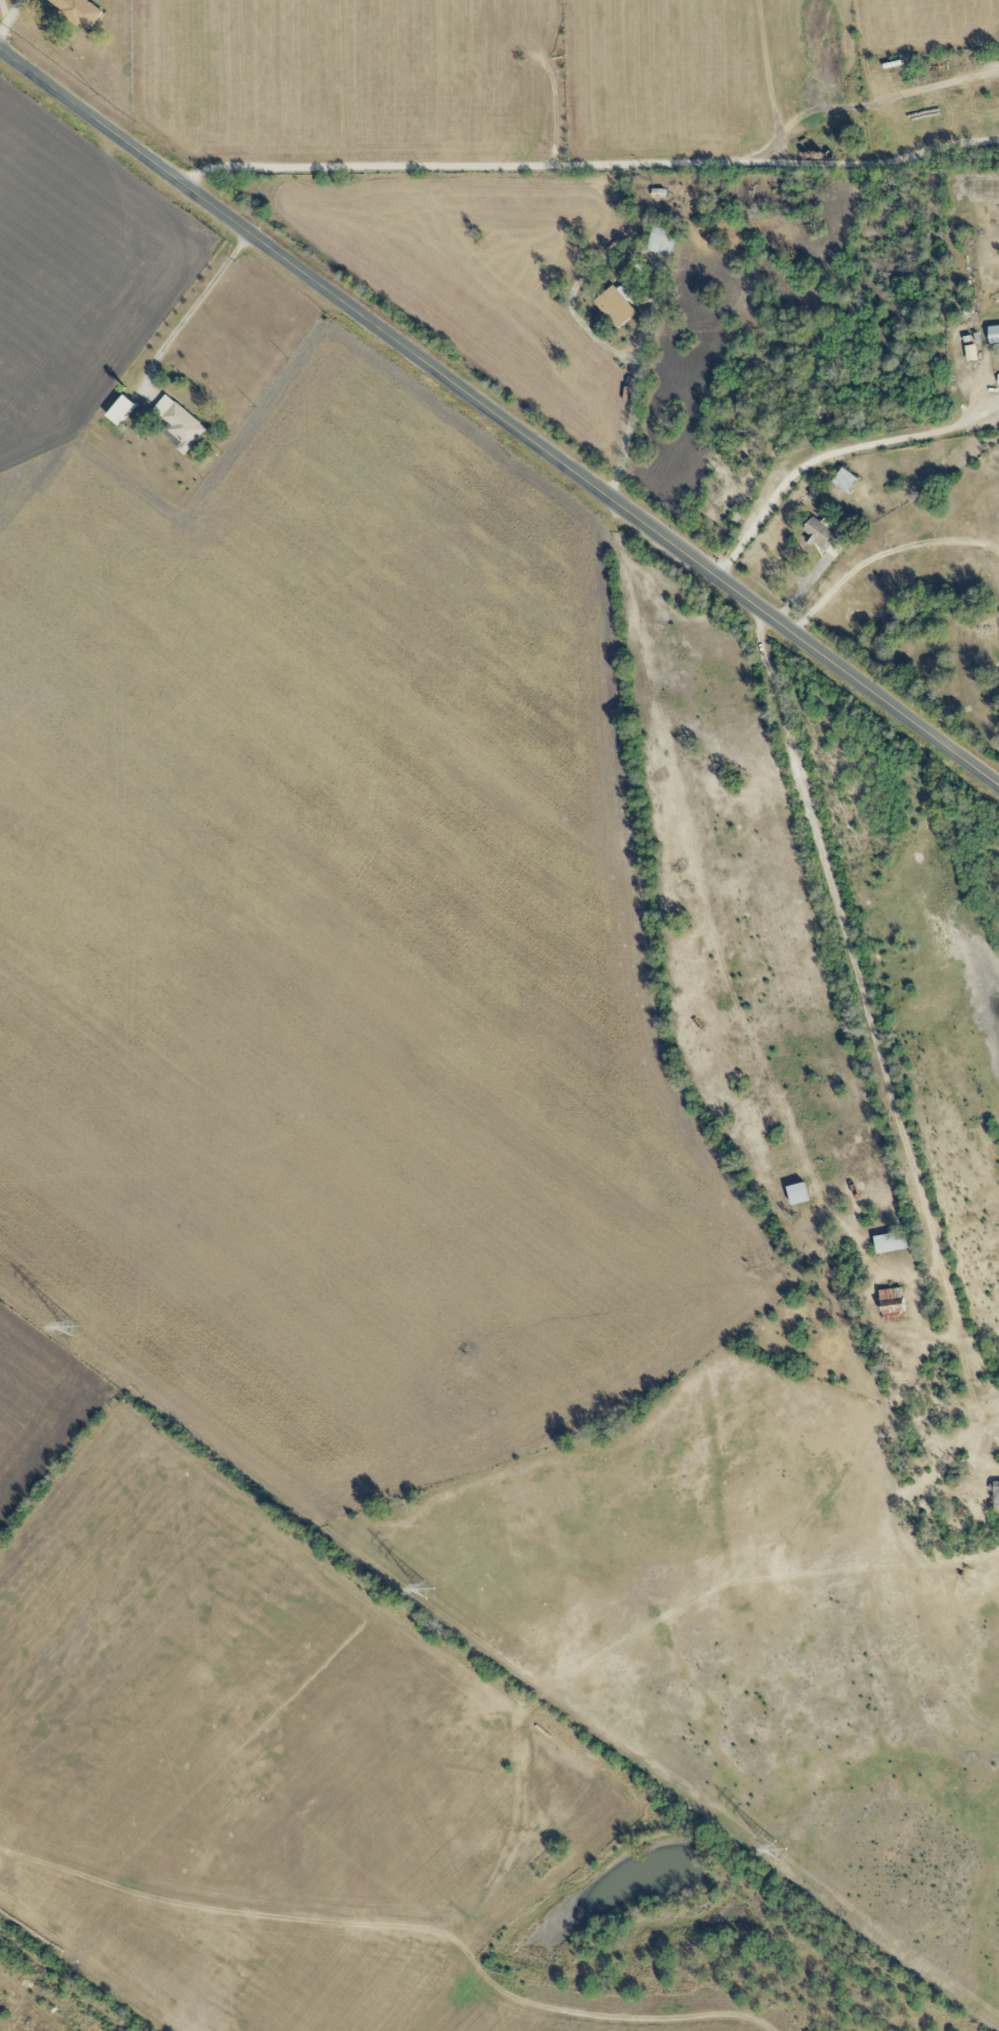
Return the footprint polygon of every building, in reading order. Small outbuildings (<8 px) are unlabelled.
[(104,10),(90,0),(43,0),(89,32),(104,10)] [(647,251),(669,256),(675,231),(652,226),(647,251)] [(627,301),(632,298),(620,282),(595,301),(616,329),(637,314),(627,301)] [(998,344),(998,326),(987,328),(990,345),(998,344)] [(966,362),(977,360),(974,345),(964,347),(966,362)] [(169,424),(161,433),(184,454),(206,430),(166,394),(153,409),(169,424)] [(107,416),(118,426),(136,406),(125,395),(107,416)] [(857,478),(842,468),(832,483),(847,493),(857,478)] [(840,536),(813,516),(802,530),(808,535),(805,538),(826,554),(840,536)] [(787,1187),(791,1205),(808,1201),(804,1183),(787,1187)] [(873,1237),(877,1255),(911,1248),(907,1230),(873,1237)] [(902,1288),(879,1291),(882,1322),(905,1319),(902,1288)]
